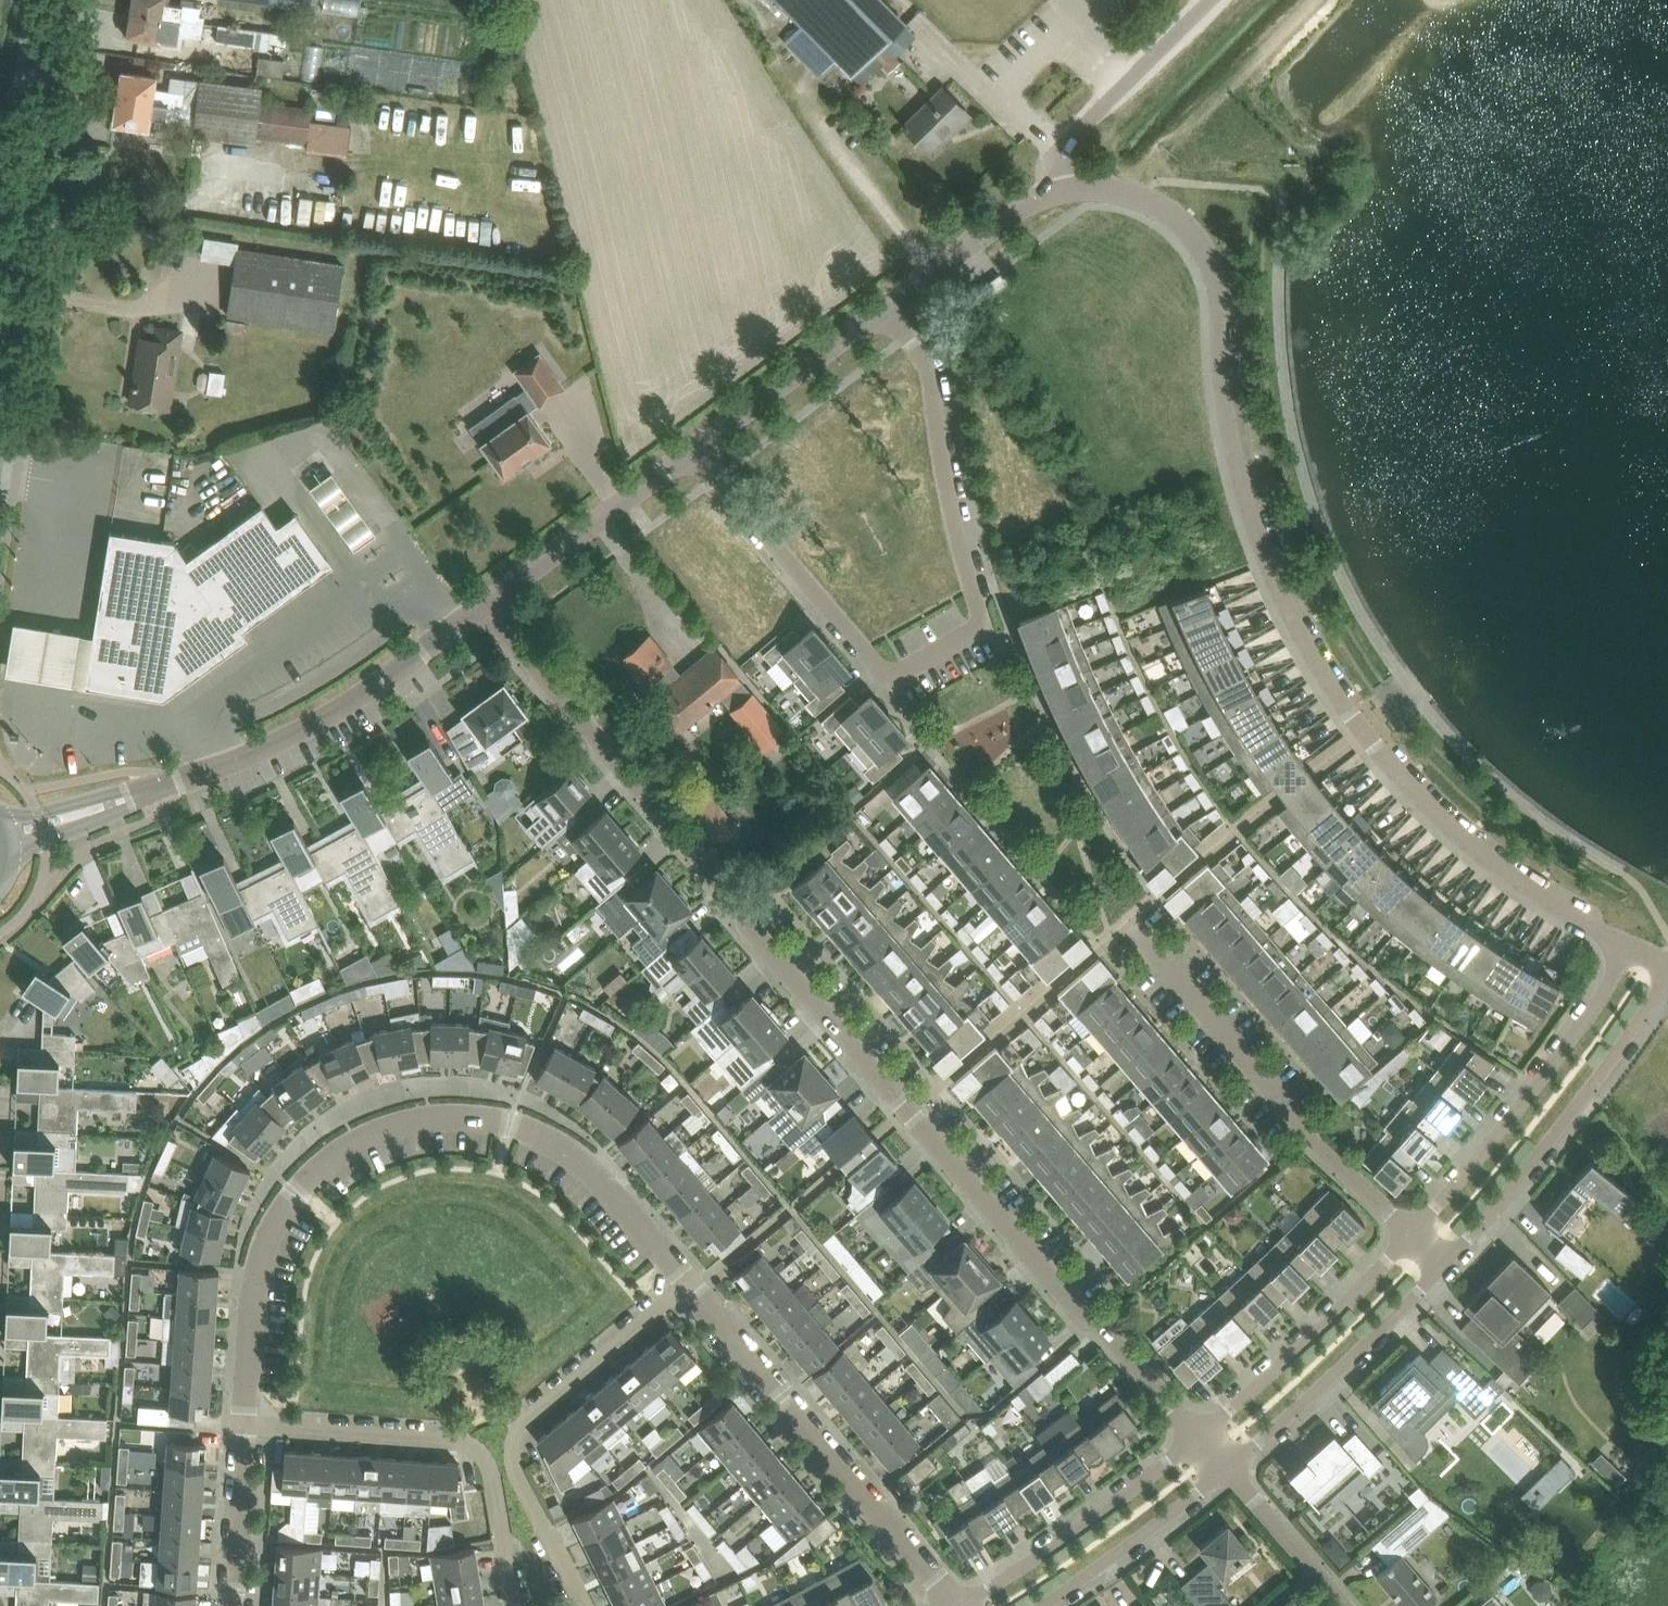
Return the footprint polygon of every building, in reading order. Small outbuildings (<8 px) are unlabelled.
[(131,11),(203,22),(204,17),(199,16),(200,7),(168,2),(168,0),(133,0),(131,11)] [(800,23),(783,40),(820,77),(837,60),(861,85),(880,65),(888,73),(900,60),(885,45),(904,26),(878,0),(777,0),(800,23)] [(324,1),(321,23),(333,25),(336,3),(324,1)] [(246,28),(282,33),(284,12),(248,8),(246,28)] [(201,36),(203,22),(131,11),(127,37),(162,42),(163,31),(201,36)] [(288,34),(282,33),(246,28),(218,24),(216,42),(268,49),(269,41),(286,44),(288,34)] [(307,43),(305,58),(320,60),(323,45),(307,43)] [(259,56),(256,73),(282,76),(285,59),(259,56)] [(122,71),(118,97),(165,104),(193,109),(196,109),(197,95),(186,93),(177,92),(170,91),(155,88),(156,77),(122,71)] [(188,79),(186,93),(197,95),(196,109),(193,136),(257,143),(258,137),(308,143),(308,145),(338,149),(348,150),(350,126),(341,124),(310,121),(312,108),(260,102),(261,89),(261,88),(208,82),(195,80),(188,79)] [(948,136),(969,115),(942,87),(904,125),(929,150),(945,134),(948,136)] [(118,97),(114,123),(147,128),(149,114),(163,117),(165,104),(118,97)] [(337,117),(337,123),(347,124),(348,113),(342,113),(337,117)] [(239,247),(229,316),(334,332),(345,263),(239,247)] [(131,402),(170,408),(181,330),(158,327),(156,340),(141,337),(131,402)] [(482,442),(481,443),(504,475),(551,442),(529,412),(539,405),(540,407),(566,388),(540,353),(515,371),(527,389),(516,396),(515,395),(471,427),(482,442)] [(332,472),(310,488),(355,550),(376,534),(332,472)] [(187,559),(174,541),(110,531),(94,633),(85,686),(164,699),(164,698),(248,638),(243,630),(333,565),(295,512),(276,526),(261,505),(187,559)] [(1158,604),(1168,627),(1224,603),(1216,583),(1251,569),(1251,568),(1158,604)] [(1110,607),(1104,590),(1095,593),(1102,610),(1110,607)] [(1067,603),(1022,619),(1020,620),(1029,644),(1075,626),(1067,603)] [(1224,603),(1168,627),(1177,648),(1233,623),(1224,603)] [(1110,631),(1118,628),(1112,612),(1104,615),(1110,631)] [(94,633),(12,619),(4,672),(85,686),(94,633)] [(1243,643),(1233,623),(1177,648),(1188,670),(1243,643)] [(1084,647),(1075,626),(1029,644),(1038,667),(1084,647)] [(772,664),(777,661),(793,680),(829,649),(812,629),(802,637),(793,627),(763,653),(772,664)] [(1112,636),(1118,652),(1126,649),(1120,633),(1112,636)] [(1139,634),(1129,638),(1130,642),(1141,638),(1139,634)] [(622,657),(681,729),(721,696),(732,709),(731,709),(764,750),(785,732),(752,692),(752,693),(741,679),(715,646),(681,674),(660,648),(653,653),(644,640),(622,657)] [(1253,663),(1243,643),(1188,670),(1199,691),(1253,663)] [(1038,667),(1047,689),(1093,669),(1084,647),(1038,667)] [(837,678),(847,669),(829,649),(793,680),(810,699),(806,703),(815,714),(845,688),(837,678)] [(1128,673),(1136,669),(1128,653),(1120,657),(1128,673)] [(1264,682),(1253,663),(1199,691),(1211,712),(1264,682)] [(1093,669),(1047,689),(1057,711),(1103,690),(1093,669)] [(1138,692),(1146,689),(1138,673),(1130,677),(1138,692)] [(1211,712),(1223,733),(1275,701),(1264,682),(1211,712)] [(524,738),(513,724),(526,715),(504,684),(464,714),(479,734),(468,742),(482,768),(524,738)] [(1068,733),(1113,710),(1103,690),(1057,711),(1068,733)] [(1148,693),(1140,697),(1148,712),(1156,708),(1148,693)] [(830,732),(835,728),(852,747),(887,717),(870,696),(860,705),(851,695),(821,721),(830,732)] [(1177,731),(1193,722),(1180,700),(1165,709),(1177,731)] [(1223,733),(1236,753),(1287,720),(1275,701),(1223,733)] [(1079,755),(1123,731),(1113,710),(1068,733),(1079,755)] [(1158,712),(1150,717),(1159,732),(1166,728),(1158,712)] [(905,737),(887,717),(852,747),(868,767),(864,771),(873,782),(903,755),(895,745),(905,737)] [(1236,753),(1249,773),(1300,738),(1287,720),(1236,753)] [(1079,755),(1091,776),(1135,751),(1123,731),(1079,755)] [(1169,732),(1161,736),(1170,751),(1177,747),(1169,732)] [(1313,756),(1300,738),(1249,773),(1250,775),(1264,793),(1275,785),(1282,794),(1311,772),(1305,764),(1344,735),(1343,734),(1313,756)] [(422,777),(424,776),(433,790),(454,775),(430,739),(407,754),(422,777)] [(1091,776),(1104,797),(1146,771),(1135,751),(1091,776)] [(1180,751),(1172,755),(1181,770),(1189,766),(1180,751)] [(1278,811),(1293,831),(1341,792),(1327,775),(1357,752),(1356,751),(1318,781),(1311,772),(1282,794),(1289,803),(1278,811)] [(894,797),(910,815),(945,784),(930,766),(894,797)] [(556,836),(576,818),(578,817),(577,816),(575,818),(567,809),(589,790),(587,787),(589,785),(577,771),(574,773),(572,770),(559,782),(556,779),(530,801),(541,814),(526,827),(543,847),(556,836)] [(1194,789),(1201,784),(1191,770),(1184,775),(1194,789)] [(1146,771),(1104,797),(1116,818),(1159,791),(1146,771)] [(422,777),(389,798),(393,805),(381,813),(385,819),(401,845),(402,845),(399,839),(417,828),(446,875),(473,859),(477,865),(478,864),(433,790),(424,776),(422,777)] [(495,788),(484,794),(499,822),(523,801),(515,792),(517,784),(511,778),(503,776),(496,781),(495,788)] [(354,819),(356,818),(364,832),(385,819),(381,813),(393,805),(389,798),(378,804),(363,781),(340,795),(354,819)] [(854,802),(863,794),(855,784),(846,792),(854,802)] [(961,802),(945,784),(910,815),(925,833),(961,802)] [(1204,788),(1196,793),(1206,807),(1213,802),(1204,788)] [(1116,818),(1130,838),(1171,810),(1159,791),(1116,818)] [(1355,809),(1341,792),(1293,831),(1309,849),(1355,809)] [(961,802),(925,833),(940,851),(976,820),(961,802)] [(872,820),(861,806),(854,812),(866,825),(872,820)] [(1206,813),(1214,819),(1222,814),(1216,806),(1206,813)] [(579,845),(590,857),(590,858),(623,830),(605,809),(604,810),(605,811),(584,828),(576,818),(556,836),(571,853),(579,845)] [(1370,825),(1355,809),(1309,849),(1325,867),(1370,825)] [(1183,828),(1171,810),(1130,838),(1145,861),(1147,859),(1148,860),(1184,828),(1183,828)] [(354,819),(319,838),(323,845),(311,853),(314,859),(329,886),(331,885),(328,880),(346,870),(373,918),(401,903),(404,909),(406,908),(364,832),(356,818),(354,819)] [(270,833),(284,858),(286,856),(293,871),(314,859),(311,853),(323,845),(319,838),(308,844),(294,820),(270,833)] [(956,869),(991,838),(976,820),(940,851),(956,869)] [(1184,828),(1148,860),(1147,859),(1145,861),(1139,866),(1157,887),(1198,851),(1194,846),(1202,840),(1188,824),(1183,828),(1184,828)] [(1342,884),(1386,841),(1370,825),(1325,867),(1342,884)] [(590,898),(596,905),(627,878),(627,877),(619,868),(639,850),(640,851),(641,850),(623,830),(590,858),(590,857),(578,867),(598,891),(590,898)] [(891,854),(897,849),(886,836),(879,841),(891,854)] [(811,907),(856,868),(854,866),(842,858),(852,843),(847,838),(831,851),(833,853),(793,887),(811,907)] [(991,838),(956,869),(971,886),(1007,856),(991,838)] [(1342,884),(1359,900),(1402,856),(1386,841),(1342,884)] [(1246,865),(1255,857),(1249,850),(1242,856),(1246,865)] [(901,853),(895,859),(906,872),(913,866),(901,853)] [(224,856),(200,868),(219,908),(230,930),(253,918),(239,889),(252,883),(248,875),(237,881),(224,856)] [(284,858),(248,875),(252,883),(239,889),(253,918),(256,924),(258,923),(255,917),(274,908),(289,939),(318,924),(330,950),(332,949),(293,871),(286,856),(284,858)] [(1022,873),(1007,856),(971,886),(986,904),(1022,873)] [(1359,900),(1377,917),(1418,871),(1402,856),(1359,900)] [(873,888),(871,886),(859,878),(869,863),(864,857),(854,866),(856,868),(811,907),(827,927),(873,888)] [(1184,918),(1187,915),(1189,914),(1188,913),(1225,883),(1233,876),(1219,860),(1212,866),(1208,862),(1166,898),(1184,918)] [(1258,861),(1252,866),(1263,879),(1270,874),(1258,861)] [(192,868),(202,892),(164,909),(183,951),(204,942),(223,985),(241,977),(193,867),(192,868)] [(505,910),(502,868),(485,878),(505,910)] [(624,913),(633,924),(674,889),(670,884),(672,882),(664,872),(662,874),(657,869),(637,886),(628,876),(627,877),(627,878),(596,905),(605,916),(607,914),(614,921),(624,913)] [(928,884),(916,871),(910,876),(921,890),(928,884)] [(1377,917),(1395,932),(1435,886),(1418,871),(1377,917)] [(1037,891),(1022,873),(986,904),(1002,922),(1037,891)] [(873,888),(827,927),(844,947),(890,907),(888,906),(876,898),(886,883),(881,877),(871,886),(873,888)] [(1274,878),(1267,884),(1278,897),(1285,891),(1274,878)] [(1187,915),(1202,933),(1240,900),(1225,883),(1188,913),(1189,914),(1187,915)] [(1452,900),(1435,886),(1395,932),(1413,947),(1452,900)] [(678,894),(674,889),(633,924),(643,935),(633,944),(639,951),(637,953),(647,964),(673,941),(665,931),(691,909),(687,903),(689,901),(681,892),(678,894)] [(932,889),(925,895),(937,908),(943,902),(932,889)] [(1053,909),(1037,891),(1002,922),(1017,940),(1053,909)] [(136,941),(142,955),(176,940),(181,952),(183,951),(164,909),(151,914),(142,894),(118,904),(129,929),(130,929),(135,942),(136,941)] [(1289,896),(1283,901),(1294,914),(1301,909),(1289,896)] [(907,928),(905,926),(893,918),(903,902),(898,897),(888,906),(890,907),(844,947),(862,967),(907,928)] [(1255,918),(1240,900),(1202,933),(1217,950),(1255,918)] [(1470,913),(1452,900),(1413,947),(1432,962),(1470,913)] [(947,907),(941,912),(952,925),(959,920),(947,907)] [(1068,927),(1067,926),(1053,909),(1017,940),(1032,957),(1068,927)] [(1288,929),(1299,941),(1311,931),(1317,925),(1306,912),(1288,929)] [(1452,976),(1487,926),(1470,913),(1432,962),(1452,976)] [(905,926),(907,928),(862,967),(879,987),(924,947),(922,946),(910,937),(920,922),(915,917),(905,926)] [(1217,950),(1233,968),(1270,935),(1255,918),(1217,950)] [(132,983),(151,975),(142,955),(136,941),(135,942),(130,929),(129,929),(100,942),(83,923),(63,940),(77,956),(77,955),(90,971),(108,955),(132,983)] [(1067,926),(1068,927),(1032,957),(1019,968),(1033,984),(1043,975),(1047,980),(1089,944),(1071,923),(1067,926)] [(967,943),(974,938),(963,924),(956,930),(967,943)] [(1506,939),(1487,926),(1452,976),(1471,990),(1506,939)] [(1322,929),(1316,935),(1327,947),(1334,942),(1322,929)] [(673,941),(647,964),(672,993),(682,985),(719,954),(702,934),(682,951),(673,941)] [(1286,953),(1270,935),(1233,968),(1248,986),(1286,953)] [(937,942),(932,936),(922,946),(924,947),(879,987),(896,1006),(941,967),(939,965),(927,957),(937,942)] [(1471,990),(1489,1001),(1492,1002),(1525,951),(1506,939),(1471,990)] [(989,955),(978,942),(971,948),(983,961),(989,955)] [(1340,945),(1333,951),(1345,964),(1351,958),(1340,945)] [(1512,1015),(1544,962),(1525,951),(1492,1002),(1512,1015)] [(1248,986),(1263,1004),(1301,971),(1286,953),(1248,986)] [(367,954),(354,961),(363,978),(364,978),(378,975),(367,954)] [(735,974),(719,954),(682,985),(692,997),(682,1005),(697,1023),(698,1023),(723,1002),(725,1001),(716,991),(735,974)] [(941,967),(896,1006),(913,1026),(958,987),(956,985),(944,977),(954,962),(949,956),(939,965),(941,967)] [(1114,980),(1117,977),(1099,957),(1058,992),(1062,997),(1051,1006),(1065,1022),(1078,1011),(1078,1010),(1113,979),(1114,980)] [(82,999),(96,988),(72,959),(51,977),(36,968),(22,990),(44,1004),(42,1046),(76,1048),(76,1034),(53,1033),(54,1011),(56,1013),(70,992),(82,999)] [(998,979),(1005,973),(993,960),(987,966),(998,979)] [(1357,961),(1351,966),(1362,980),(1369,974),(1357,961)] [(1547,1003),(1564,974),(1544,962),(1512,1015),(1534,1027),(1551,1005),(1547,1003)] [(617,969),(601,984),(611,995),(627,980),(617,969)] [(1301,971),(1263,1004),(1278,1021),(1316,989),(1301,971)] [(433,974),(433,984),(451,985),(451,975),(433,974)] [(469,975),(451,975),(451,985),(469,985),(469,975)] [(956,985),(958,987),(913,1026),(929,1045),(975,1006),(974,1006),(961,997),(971,982),(966,976),(956,985)] [(1001,983),(1015,999),(1023,992),(1009,976),(1001,983)] [(1376,976),(1369,982),(1381,995),(1387,989),(1376,976)] [(401,977),(383,981),(385,991),(387,998),(411,993),(408,977),(401,977)] [(502,979),(499,989),(517,993),(519,984),(502,979)] [(1078,1011),(1093,1028),(1129,997),(1114,980),(1113,979),(1078,1010),(1078,1011)] [(366,984),(350,989),(353,999),(368,994),(385,991),(383,981),(366,984)] [(537,988),(519,984),(517,993),(534,998),(537,988)] [(989,994),(1003,1010),(1010,1003),(996,987),(989,994)] [(335,994),(318,1001),(322,1011),(339,1003),(353,999),(350,989),(335,994)] [(1278,1021),(1294,1039),(1332,1007),(1316,989),(1278,1021)] [(263,1019),(276,1013),(263,990),(252,996),(263,1019)] [(1394,991),(1388,997),(1399,1010),(1406,1004),(1394,991)] [(697,1023),(691,1028),(717,1059),(773,1010),(773,1009),(772,1010),(762,1001),(760,1003),(752,993),(731,1012),(723,1002),(698,1023),(697,1023)] [(1144,1015),(1129,997),(1093,1028),(1108,1046),(1144,1015)] [(302,1009),(306,1018),(322,1011),(318,1001),(302,1009)] [(926,1048),(940,1064),(944,1069),(986,1033),(981,1028),(991,1020),(978,1003),(974,1006),(975,1006),(929,1045),(926,1048)] [(1415,1006),(1408,1011),(1419,1025),(1426,1019),(1415,1006)] [(584,1007),(579,1015),(595,1024),(600,1015),(584,1007)] [(1347,1024),(1332,1007),(1294,1039),(1309,1057),(1347,1024)] [(774,1010),(773,1010),(717,1059),(743,1089),(774,1061),(765,1051),(787,1033),(779,1024),(780,1022),(773,1011),(774,1010)] [(263,1024),(257,1012),(239,1019),(246,1036),(263,1024)] [(511,1022),(481,1014),(479,1027),(474,1062),(498,1068),(508,1030),(511,1022)] [(1055,1030),(1042,1014),(1034,1021),(1048,1037),(1055,1030)] [(616,1024),(600,1015),(595,1024),(611,1033),(616,1024)] [(1159,1033),(1144,1015),(1108,1046),(1124,1063),(1159,1033)] [(425,1061),(449,1062),(450,1022),(431,1022),(431,1025),(422,1026),(425,1061)] [(469,1023),(450,1022),(449,1062),(474,1062),(479,1027),(469,1026),(469,1023)] [(411,1024),(393,1027),(400,1066),(425,1061),(422,1026),(412,1027),(411,1024)] [(1362,1042),(1347,1024),(1309,1057),(1324,1075),(1362,1042)] [(280,1033),(274,1025),(259,1035),(265,1044),(280,1033)] [(1043,1041),(1029,1025),(1021,1031),(1035,1047),(1043,1041)] [(374,1031),(375,1035),(365,1037),(376,1071),(400,1066),(393,1027),(374,1031)] [(362,1029),(353,1032),(355,1037),(337,1045),(353,1081),(376,1071),(365,1037),(365,1038),(362,1029)] [(508,1030),(498,1068),(523,1074),(535,1041),(526,1038),(526,1034),(508,1030)] [(1174,1050),(1159,1033),(1124,1063),(1139,1081),(1174,1050)] [(265,1044),(259,1035),(245,1046),(233,1057),(239,1065),(251,1054),(265,1044)] [(1069,1048),(1058,1035),(1051,1041),(1063,1054),(1069,1048)] [(1433,1067),(1467,1094),(1467,1095),(1471,1098),(1487,1079),(1482,1075),(1495,1060),(1461,1038),(1451,1052),(1437,1069),(1434,1066),(1433,1067)] [(671,1045),(667,1040),(660,1039),(654,1044),(663,1052),(671,1045)] [(639,1041),(632,1049),(646,1061),(653,1053),(639,1041)] [(1010,1041),(1000,1049),(996,1045),(954,1081),(972,1102),(975,1099),(1021,1060),(1024,1057),(1010,1041)] [(317,1042),(305,1049),(313,1061),(331,1091),(353,1081),(337,1045),(323,1051),(317,1042)] [(1362,1042),(1324,1075),(1340,1093),(1378,1061),(1362,1042)] [(194,1061),(204,1077),(217,1062),(226,1055),(221,1045),(202,1054),(203,1056),(194,1061)] [(555,1045),(536,1079),(556,1091),(576,1057),(555,1045)] [(59,1087),(59,1086),(60,1063),(75,1064),(76,1048),(42,1046),(41,1061),(19,1060),(17,1086),(40,1087),(40,1086),(59,1087)] [(1190,1068),(1174,1050),(1139,1081),(1154,1099),(1190,1068)] [(659,1073),(666,1065),(653,1053),(646,1061),(659,1073)] [(1078,1072),(1085,1066),(1073,1053),(1067,1059),(1078,1072)] [(751,1102),(761,1094),(776,1111),(821,1072),(815,1066),(818,1063),(810,1055),(807,1057),(804,1054),(782,1073),(774,1063),(777,1061),(775,1059),(774,1061),(743,1089),(741,1090),(751,1102)] [(162,1055),(152,1064),(169,1084),(180,1075),(162,1055)] [(233,1057),(221,1068),(209,1082),(217,1088),(228,1075),(239,1065),(233,1057)] [(593,1073),(596,1068),(576,1057),(556,1091),(577,1103),(597,1075),(593,1073)] [(975,1099),(992,1119),(1038,1080),(1038,1082),(1047,1074),(1049,1072),(1044,1067),(1028,1075),(1021,1060),(975,1099)] [(183,1067),(196,1087),(204,1077),(194,1061),(183,1067)] [(305,1065),(303,1063),(287,1074),(311,1106),(331,1091),(313,1061),(305,1065)] [(1049,1072),(1047,1074),(1059,1088),(1061,1087),(1066,1092),(1078,1082),(1061,1063),(1049,1072)] [(1433,1067),(1436,1070),(1413,1099),(1443,1125),(1442,1125),(1446,1129),(1462,1109),(1458,1106),(1467,1095),(1467,1094),(1433,1067)] [(1205,1086),(1190,1068),(1154,1099),(1170,1117),(1205,1086)] [(1089,1071),(1082,1076),(1093,1089),(1100,1084),(1089,1071)] [(793,1149),(797,1145),(824,1121),(823,1120),(815,1111),(837,1091),(834,1088),(837,1085),(830,1077),(827,1079),(821,1072),(776,1111),(767,1120),(784,1138),(781,1141),(787,1148),(790,1145),(793,1149)] [(274,1088),(267,1094),(291,1120),(311,1106),(287,1074),(272,1085),(274,1088)] [(604,1074),(600,1078),(597,1075),(577,1103),(595,1119),(621,1089),(604,1074)] [(1045,1094),(1038,1082),(1038,1080),(992,1119),(1009,1138),(1055,1099),(1056,1101),(1066,1092),(1061,1087),(1059,1088),(1045,1094)] [(197,1095),(205,1102),(217,1088),(209,1082),(197,1095)] [(59,1087),(40,1086),(40,1087),(38,1128),(77,1130),(78,1107),(137,1110),(138,1090),(59,1086),(59,1087)] [(1185,1135),(1220,1104),(1205,1086),(1170,1117),(1185,1135)] [(613,1134),(639,1105),(621,1089),(595,1119),(613,1134)] [(1104,1089),(1097,1094),(1109,1107),(1115,1102),(1104,1089)] [(681,1098),(692,1111),(700,1105),(689,1092),(681,1098)] [(257,1099),(245,1113),(275,1139),(291,1120),(267,1094),(260,1101),(257,1099)] [(1409,1096),(1383,1127),(1387,1130),(1417,1155),(1417,1156),(1420,1159),(1437,1140),(1433,1136),(1442,1125),(1443,1125),(1413,1099),(1409,1096)] [(1062,1114),(1056,1101),(1055,1099),(1009,1138),(1026,1158),(1072,1119),(1073,1121),(1083,1112),(1078,1106),(1062,1114)] [(1185,1135),(1200,1152),(1236,1122),(1220,1104),(1185,1135)] [(704,1126),(712,1119),(700,1105),(692,1111),(704,1126)] [(275,1139),(245,1113),(238,1106),(212,1135),(226,1143),(229,1138),(258,1158),(275,1139)] [(1119,1106),(1113,1112),(1124,1125),(1130,1119),(1119,1106)] [(839,1160),(840,1159),(844,1164),(875,1137),(871,1133),(872,1132),(855,1112),(835,1129),(826,1118),(823,1120),(824,1121),(797,1145),(806,1155),(810,1152),(813,1155),(816,1152),(820,1151),(828,1152),(832,1154),(835,1158),(836,1157),(839,1160)] [(618,1143),(633,1161),(663,1135),(648,1117),(618,1143)] [(1079,1134),(1073,1121),(1072,1119),(1026,1158),(1043,1178),(1089,1139),(1090,1141),(1100,1132),(1095,1126),(1079,1134)] [(1200,1152),(1215,1170),(1251,1139),(1236,1122),(1200,1152)] [(1135,1124),(1128,1130),(1139,1143),(1146,1137),(1135,1124)] [(633,1161),(649,1179),(679,1154),(686,1147),(688,1145),(673,1127),(663,1135),(633,1161)] [(719,1127),(711,1134),(723,1148),(730,1141),(719,1127)] [(55,1168),(75,1169),(77,1130),(38,1128),(37,1143),(15,1142),(14,1168),(36,1169),(36,1168),(55,1169),(55,1168)] [(1361,1159),(1394,1189),(1406,1176),(1411,1170),(1407,1166),(1417,1156),(1417,1155),(1387,1130),(1361,1159)] [(846,1202),(856,1213),(886,1188),(877,1178),(897,1161),(880,1141),(879,1142),(875,1137),(844,1164),(848,1169),(847,1170),(849,1172),(848,1173),(851,1177),(853,1181),(852,1189),(851,1193),(848,1196),(850,1199),(846,1202)] [(1128,1142),(1123,1137),(1112,1146),(1096,1154),(1090,1141),(1089,1139),(1043,1178),(1060,1198),(1106,1159),(1107,1161),(1128,1142)] [(178,1142),(169,1138),(162,1154),(171,1158),(178,1142)] [(1231,1188),(1267,1158),(1251,1139),(1215,1170),(1231,1188)] [(734,1161),(742,1155),(730,1141),(723,1148),(734,1161)] [(1150,1142),(1143,1148),(1155,1161),(1161,1155),(1150,1142)] [(664,1197),(694,1172),(702,1165),(686,1147),(679,1154),(649,1179),(664,1197)] [(251,1170),(215,1153),(205,1174),(241,1191),(251,1170)] [(178,1179),(183,1168),(169,1161),(171,1158),(162,1154),(154,1171),(163,1175),(164,1173),(178,1179)] [(1113,1174),(1107,1161),(1106,1159),(1060,1198),(1077,1217),(1123,1178),(1124,1180),(1134,1171),(1129,1166),(1113,1174)] [(1577,1179),(1574,1183),(1572,1182),(1543,1218),(1559,1230),(1588,1195),(1587,1194),(1591,1190),(1620,1214),(1635,1195),(1591,1159),(1576,1178),(1577,1179)] [(1165,1160),(1159,1165),(1170,1178),(1176,1173),(1165,1160)] [(741,1170),(753,1184),(761,1177),(749,1163),(741,1170)] [(69,1189),(129,1192),(129,1188),(141,1189),(146,1173),(75,1169),(55,1168),(55,1169),(36,1168),(36,1169),(34,1210),(68,1212),(69,1189)] [(679,1215),(709,1190),(694,1172),(664,1197),(679,1215)] [(195,1195),(200,1197),(198,1202),(229,1212),(229,1211),(231,1212),(241,1191),(205,1174),(195,1195)] [(765,1197),(772,1191),(761,1177),(753,1184),(765,1197)] [(1180,1177),(1174,1183),(1185,1196),(1192,1191),(1180,1177)] [(1094,1237),(1140,1198),(1141,1200),(1151,1191),(1146,1185),(1130,1193),(1124,1180),(1123,1178),(1077,1217),(1094,1237)] [(887,1237),(880,1243),(881,1243),(931,1201),(914,1181),(894,1198),(886,1188),(856,1213),(855,1214),(856,1214),(859,1212),(877,1232),(880,1229),(887,1237)] [(1349,1206),(1329,1187),(1301,1216),(1333,1247),(1333,1246),(1344,1236),(1347,1239),(1364,1221),(1349,1206)] [(679,1215),(694,1233),(724,1208),(709,1190),(679,1215)] [(1173,1194),(1162,1204),(1164,1205),(1147,1213),(1141,1200),(1140,1198),(1094,1237),(1111,1257),(1157,1218),(1158,1220),(1168,1211),(1179,1202),(1173,1194)] [(176,1225),(186,1227),(225,1236),(230,1214),(229,1213),(229,1212),(198,1202),(182,1197),(176,1225)] [(145,1198),(140,1217),(150,1219),(154,1200),(145,1198)] [(911,1268),(912,1268),(937,1247),(928,1237),(948,1221),(931,1201),(881,1243),(881,1244),(887,1239),(911,1268)] [(1202,1202),(1195,1208),(1206,1221),(1213,1215),(1202,1202)] [(741,1227),(724,1208),(694,1233),(709,1251),(715,1247),(716,1248),(724,1242),(730,1250),(747,1236),(740,1228),(741,1227)] [(32,1250),(51,1251),(52,1227),(67,1228),(68,1212),(34,1210),(34,1225),(11,1224),(10,1250),(32,1251),(32,1250)] [(793,1215),(783,1223),(791,1232),(800,1224),(793,1215)] [(1333,1247),(1301,1216),(1274,1243),(1305,1275),(1306,1274),(1316,1264),(1319,1268),(1337,1250),(1333,1246),(1333,1247)] [(136,1233),(146,1235),(150,1219),(140,1217),(136,1233)] [(1158,1220),(1157,1218),(1111,1257),(1128,1277),(1168,1243),(1170,1244),(1185,1231),(1181,1225),(1164,1233),(1158,1220)] [(181,1250),(219,1259),(225,1236),(186,1227),(181,1250)] [(802,1227),(795,1234),(807,1248),(814,1241),(802,1227)] [(835,1232),(824,1241),(849,1271),(860,1262),(835,1232)] [(116,1237),(115,1254),(127,1254),(129,1238),(116,1237)] [(933,1284),(942,1294),(984,1258),(972,1244),(970,1246),(965,1240),(942,1260),(934,1251),(937,1249),(937,1247),(912,1268),(911,1268),(906,1273),(907,1273),(921,1290),(933,1284)] [(1566,1241),(1555,1255),(1582,1277),(1593,1263),(1566,1241)] [(786,1264),(781,1259),(773,1266),(762,1252),(765,1250),(759,1243),(739,1260),(745,1266),(736,1273),(737,1274),(732,1279),(748,1297),(778,1272),(778,1271),(786,1264)] [(1276,1302),(1277,1302),(1287,1292),(1291,1295),(1309,1278),(1306,1274),(1305,1275),(1274,1243),(1246,1270),(1276,1302)] [(810,1252),(822,1266),(829,1259),(818,1245),(810,1252)] [(65,1271),(125,1274),(127,1254),(115,1254),(51,1251),(32,1250),(32,1251),(30,1292),(64,1294),(65,1271)] [(1519,1383),(1536,1365),(1524,1355),(1533,1346),(1514,1328),(1551,1290),(1513,1254),(1464,1306),(1473,1315),(1461,1328),(1476,1343),(1519,1383)] [(996,1272),(984,1258),(942,1294),(951,1304),(943,1315),(958,1332),(961,1330),(960,1330),(987,1307),(987,1306),(983,1309),(976,1300),(999,1280),(994,1274),(996,1272)] [(833,1279),(841,1273),(829,1259),(822,1266),(833,1279)] [(872,1299),(884,1290),(860,1262),(849,1271),(872,1299)] [(180,1268),(178,1292),(218,1295),(219,1271),(180,1268)] [(1277,1302),(1276,1302),(1246,1270),(1218,1296),(1248,1329),(1259,1319),(1262,1322),(1280,1305),(1277,1302)] [(132,1271),(131,1289),(141,1289),(142,1272),(132,1271)] [(778,1272),(748,1297),(763,1315),(793,1290),(778,1272)] [(1606,1305),(1621,1297),(1613,1280),(1597,1288),(1606,1305)] [(848,1281),(840,1288),(852,1302),(860,1296),(848,1281)] [(1582,1327),(1599,1310),(1575,1285),(1558,1302),(1574,1319),(1582,1327)] [(130,1307),(140,1308),(141,1289),(131,1289),(130,1307)] [(808,1308),(793,1290),(763,1315),(778,1333),(808,1308)] [(166,1291),(164,1315),(216,1318),(218,1295),(178,1292),(166,1291)] [(47,1333),(48,1309),(63,1310),(64,1294),(30,1292),(30,1307),(7,1306),(6,1332),(29,1333),(29,1332),(47,1333)] [(863,1316),(871,1309),(860,1296),(852,1302),(863,1316)] [(1229,1345),(1233,1349),(1238,1344),(1251,1332),(1248,1329),(1218,1296),(1189,1322),(1218,1355),(1229,1345)] [(985,1359),(986,1360),(993,1354),(1033,1319),(1016,1300),(996,1317),(987,1307),(960,1330),(961,1330),(970,1341),(973,1339),(988,1357),(985,1359)] [(820,1305),(814,1303),(809,1308),(808,1308),(778,1333),(793,1351),(824,1326),(823,1325),(831,1318),(820,1305)] [(162,1338),(175,1339),(214,1342),(216,1318),(164,1315),(162,1338)] [(139,1319),(129,1318),(128,1336),(138,1337),(139,1319)] [(993,1354),(1017,1382),(1010,1388),(1011,1389),(1022,1380),(1039,1366),(1030,1356),(1050,1339),(1033,1319),(993,1354)] [(913,1321),(900,1332),(907,1341),(920,1330),(913,1321)] [(1159,1348),(1188,1382),(1200,1372),(1203,1375),(1209,1370),(1222,1359),(1218,1355),(1189,1322),(1159,1348)] [(883,1323),(876,1330),(887,1344),(895,1337),(883,1323)] [(839,1344),(824,1326),(793,1351),(809,1370),(839,1344)] [(697,1358),(671,1328),(652,1344),(677,1375),(697,1358)] [(27,1375),(75,1377),(76,1354),(106,1355),(106,1365),(118,1365),(121,1336),(47,1333),(29,1332),(29,1333),(27,1375)] [(126,1354),(136,1355),(138,1337),(128,1336),(126,1354)] [(899,1358),(907,1351),(895,1337),(887,1344),(899,1358)] [(173,1363),(213,1366),(214,1342),(175,1339),(173,1363)] [(677,1375),(652,1344),(633,1360),(658,1391),(677,1375)] [(1483,1384),(1443,1346),(1429,1360),(1420,1351),(1381,1389),(1385,1394),(1378,1401),(1385,1409),(1378,1416),(1416,1460),(1425,1451),(1427,1448),(1428,1444),(1428,1440),(1428,1436),(1426,1433),(1424,1431),(1457,1398),(1475,1417),(1501,1391),(1511,1401),(1514,1397),(1505,1387),(1492,1375),(1483,1384)] [(813,1375),(828,1393),(859,1368),(843,1349),(813,1375)] [(1054,1385),(1082,1362),(1071,1350),(1044,1373),(1054,1385)] [(936,1374),(947,1364),(936,1351),(924,1361),(936,1374)] [(906,1366),(918,1381),(926,1374),(913,1359),(906,1366)] [(648,1416),(666,1401),(658,1391),(633,1360),(614,1376),(639,1406),(640,1406),(648,1416)] [(172,1386),(211,1389),(213,1366),(173,1363),(172,1386)] [(135,1366),(126,1365),(124,1383),(134,1384),(135,1366)] [(874,1386),(859,1368),(828,1393),(844,1411),(874,1386)] [(929,1394),(937,1387),(926,1374),(918,1381),(929,1394)] [(43,1415),(59,1415),(60,1392),(60,1379),(75,1379),(75,1377),(27,1375),(26,1389),(3,1388),(2,1414),(25,1415),(43,1415)] [(620,1422),(639,1406),(614,1376),(595,1392),(620,1422)] [(961,1381),(949,1391),(965,1410),(984,1408),(961,1381)] [(123,1401),(133,1401),(134,1384),(124,1383),(123,1401)] [(203,1412),(209,1413),(211,1389),(172,1386),(170,1408),(139,1405),(138,1421),(169,1423),(170,1412),(202,1414),(203,1412)] [(874,1386),(844,1411),(859,1430),(889,1404),(874,1386)] [(1117,1390),(1099,1403),(1080,1419),(1079,1419),(1102,1449),(1102,1450),(1105,1454),(1125,1439),(1121,1434),(1137,1422),(1124,1406),(1128,1403),(1117,1390)] [(940,1391),(928,1402),(949,1427),(961,1416),(940,1391)] [(609,1447),(627,1432),(619,1423),(620,1422),(595,1392),(576,1408),(609,1447)] [(716,1393),(702,1404),(709,1412),(722,1400),(716,1393)] [(1012,1398),(1012,1399),(1019,1408),(1026,1403),(1019,1393),(1012,1398)] [(699,1429),(714,1447),(747,1419),(740,1410),(738,1411),(731,1403),(733,1402),(732,1401),(699,1429)] [(688,1416),(695,1424),(709,1412),(702,1404),(688,1416)] [(904,1422),(889,1404),(859,1430),(874,1447),(904,1422)] [(584,1453),(591,1462),(609,1447),(576,1408),(557,1424),(582,1454),(584,1453)] [(1102,1449),(1079,1419),(1080,1419),(1072,1408),(1038,1435),(1045,1444),(1068,1475),(1067,1475),(1070,1480),(1090,1465),(1087,1461),(1102,1450),(1102,1449)] [(107,1437),(108,1418),(59,1415),(43,1415),(25,1415),(23,1457),(57,1458),(58,1435),(107,1437)] [(748,1420),(747,1419),(714,1447),(729,1465),(763,1437),(755,1428),(753,1429),(746,1421),(748,1420)] [(971,1429),(965,1421),(953,1432),(959,1439),(971,1429)] [(890,1467),(920,1441),(904,1422),(874,1447),(890,1467)] [(576,1482),(568,1466),(582,1454),(557,1424),(537,1440),(547,1452),(544,1455),(561,1489),(576,1482)] [(684,1432),(678,1425),(664,1436),(671,1444),(684,1432)] [(1334,1433),(1288,1474),(1307,1494),(1303,1497),(1304,1498),(1308,1495),(1319,1508),(1335,1493),(1342,1502),(1370,1476),(1369,1476),(1384,1463),(1370,1447),(1356,1431),(1343,1443),(1334,1433)] [(650,1448),(657,1455),(671,1444),(664,1436),(650,1448)] [(763,1438),(763,1437),(729,1465),(744,1483),(776,1457),(778,1456),(770,1446),(768,1447),(761,1439),(763,1438)] [(168,1441),(166,1467),(205,1470),(207,1446),(200,1445),(200,1444),(168,1441)] [(1052,1486),(1067,1475),(1068,1475),(1045,1444),(1010,1469),(1032,1500),(1035,1505),(1055,1490),(1052,1486)] [(120,1445),(118,1463),(128,1464),(129,1460),(138,1460),(139,1447),(120,1445)] [(280,1526),(279,1534),(278,1538),(304,1540),(305,1530),(304,1530),(306,1499),(307,1499),(310,1452),(285,1450),(284,1468),(273,1467),(272,1489),(292,1490),(290,1520),(286,1520),(280,1526)] [(335,1454),(310,1452),(307,1499),(318,1500),(317,1504),(331,1505),(331,1493),(332,1493),(335,1454)] [(906,1471),(916,1483),(938,1465),(928,1453),(906,1471)] [(1602,1453),(1594,1461),(1597,1464),(1619,1485),(1627,1477),(1602,1453)] [(360,1455),(335,1454),(332,1493),(331,1493),(331,1505),(331,1506),(356,1508),(356,1502),(357,1495),(360,1455)] [(367,1503),(367,1508),(380,1509),(381,1496),(382,1497),(384,1457),(360,1455),(357,1495),(356,1502),(367,1503)] [(56,1474),(57,1458),(23,1457),(22,1471),(0,1470),(0,1496),(21,1497),(39,1497),(40,1497),(41,1473),(56,1474)] [(381,1496),(380,1509),(405,1511),(406,1498),(407,1498),(409,1459),(384,1457),(382,1497),(381,1496)] [(640,1457),(626,1468),(633,1476),(646,1464),(640,1457)] [(776,1457),(744,1483),(760,1501),(791,1475),(792,1475),(794,1474),(785,1464),(783,1465),(776,1457)] [(1560,1457),(1547,1469),(1562,1484),(1574,1472),(1560,1457)] [(407,1498),(406,1498),(405,1511),(430,1513),(430,1500),(431,1500),(434,1461),(409,1459),(407,1498)] [(458,1478),(459,1462),(434,1461),(431,1500),(450,1501),(453,1519),(469,1516),(463,1478),(458,1478)] [(664,1466),(656,1472),(668,1486),(675,1479),(681,1474),(671,1462),(665,1467),(664,1466)] [(127,1482),(128,1464),(118,1463),(117,1481),(127,1482)] [(101,1464),(100,1486),(109,1487),(111,1464),(101,1464)] [(985,1465),(965,1479),(975,1493),(996,1524),(996,1525),(999,1529),(1019,1515),(1016,1511),(1032,1500),(1010,1469),(995,1480),(985,1465)] [(205,1470),(166,1467),(164,1490),(203,1493),(205,1470)] [(612,1480),(619,1487),(633,1476),(626,1468),(612,1480)] [(648,1473),(640,1478),(650,1494),(658,1488),(648,1473)] [(791,1475),(760,1501),(775,1520),(806,1493),(807,1493),(809,1492),(800,1482),(798,1483),(792,1475),(791,1475)] [(980,1535),(996,1525),(996,1524),(975,1493),(965,1479),(964,1477),(948,1488),(958,1504),(933,1520),(944,1533),(948,1531),(962,1553),(983,1539),(980,1535)] [(687,1494),(675,1479),(668,1486),(680,1500),(687,1494)] [(1631,1481),(1623,1489),(1629,1495),(1637,1487),(1631,1481)] [(612,1492),(607,1484),(601,1487),(601,1486),(584,1495),(589,1504),(605,1495),(612,1492)] [(1409,1494),(1418,1506),(1429,1496),(1419,1485),(1409,1494)] [(202,1516),(203,1493),(164,1490),(162,1514),(202,1516)] [(126,1493),(116,1492),(115,1510),(125,1511),(126,1493)] [(807,1493),(806,1493),(775,1520),(790,1538),(824,1510),(815,1500),(813,1501),(807,1493)] [(1437,1595),(1401,1554),(1415,1542),(1409,1535),(1442,1507),(1451,1513),(1452,1512),(1429,1496),(1418,1506),(1409,1513),(1419,1525),(1380,1559),(1380,1560),(1383,1558),(1388,1565),(1377,1575),(1403,1605),(1424,1605),(1437,1595)] [(103,1519),(104,1500),(101,1500),(88,1499),(40,1497),(39,1497),(21,1497),(19,1539),(53,1540),(54,1517),(103,1519)] [(582,1534),(584,1533),(587,1538),(624,1520),(613,1499),(574,1518),(582,1534)] [(721,1522),(736,1510),(727,1499),(712,1511),(721,1522)] [(694,1502),(686,1508),(698,1522),(706,1516),(694,1502)] [(668,1503),(659,1509),(669,1524),(678,1519),(668,1503)] [(114,1528),(124,1529),(125,1511),(115,1510),(114,1528)] [(161,1537),(200,1540),(202,1516),(162,1514),(161,1537)] [(816,1545),(838,1527),(828,1515),(806,1533),(816,1545)] [(717,1529),(706,1516),(698,1522),(710,1536),(717,1529)] [(687,1534),(678,1519),(669,1524),(679,1539),(687,1534)] [(624,1520),(587,1538),(584,1539),(592,1555),(595,1554),(597,1559),(597,1560),(634,1541),(624,1520)] [(1215,1581),(1250,1552),(1228,1525),(1201,1547),(1211,1560),(1181,1585),(1182,1585),(1200,1605),(1236,1605),(1215,1581)] [(323,1531),(305,1530),(304,1540),(322,1541),(323,1531)] [(336,1532),(336,1542),(354,1543),(354,1533),(336,1532)] [(371,1545),(372,1535),(354,1533),(354,1543),(371,1545)] [(437,1547),(455,1544),(453,1534),(435,1537),(437,1547)] [(810,1546),(805,1534),(774,1559),(777,1564),(810,1546)] [(386,1536),(385,1546),(403,1547),(404,1537),(386,1536)] [(1350,1557),(1331,1536),(1320,1545),(1339,1567),(1350,1557)] [(159,1561),(198,1564),(200,1540),(161,1537),(159,1561)] [(421,1548),(422,1538),(404,1537),(403,1547),(421,1548)] [(724,1538),(717,1544),(728,1558),(736,1552),(724,1538)] [(17,1579),(36,1579),(37,1555),(52,1556),(53,1540),(19,1539),(18,1553),(0,1552),(0,1579),(17,1579)] [(113,1539),(112,1557),(122,1558),(123,1540),(113,1539)] [(608,1581),(645,1563),(634,1541),(597,1560),(597,1559),(595,1560),(602,1576),(605,1575),(608,1580),(608,1581)] [(693,1543),(685,1549),(695,1564),(704,1560),(693,1543)] [(279,1562),(279,1568),(320,1571),(322,1548),(278,1545),(277,1562),(279,1562)] [(453,1551),(432,1555),(435,1578),(479,1571),(477,1559),(474,1559),(472,1549),(475,1549),(475,1547),(453,1551)] [(748,1566),(736,1552),(728,1558),(739,1571),(748,1566)] [(412,1569),(410,1554),(399,1555),(399,1553),(389,1554),(390,1572),(400,1571),(412,1569)] [(827,1574),(843,1605),(874,1605),(886,1599),(873,1576),(874,1575),(876,1577),(877,1576),(860,1554),(859,1555),(862,1559),(829,1577),(827,1574)] [(110,1575),(120,1576),(122,1558),(112,1557),(110,1575)] [(372,1557),(370,1575),(380,1576),(382,1558),(372,1557)] [(1516,1559),(1511,1565),(1520,1572),(1525,1565),(1516,1559)] [(713,1574),(704,1560),(695,1564),(704,1579),(713,1574)] [(197,1587),(198,1564),(159,1561),(157,1584),(197,1587)] [(616,1602),(616,1603),(655,1584),(645,1563),(608,1581),(608,1580),(605,1581),(613,1597),(616,1596),(618,1601),(616,1602)] [(320,1571),(279,1568),(276,1568),(275,1585),(278,1585),(277,1592),(318,1595),(320,1571)] [(479,1571),(435,1578),(439,1601),(480,1595),(483,1595),(480,1582),(478,1582),(476,1572),(479,1572),(479,1571)] [(792,1593),(798,1605),(843,1605),(827,1574),(826,1575),(828,1578),(794,1596),(792,1593)] [(369,1594),(379,1594),(380,1576),(370,1575),(369,1594)] [(100,1582),(36,1579),(17,1579),(16,1605),(50,1605),(50,1599),(99,1601),(100,1582)] [(666,1605),(655,1584),(616,1603),(618,1605),(664,1605),(666,1605)] [(156,1605),(195,1605),(196,1593),(157,1590),(156,1605)] [(391,1590),(391,1605),(401,1605),(401,1590),(391,1590)] [(318,1595),(277,1592),(274,1591),(274,1605),(318,1605),(318,1595)] [(108,1605),(118,1605),(119,1594),(109,1593),(108,1605)] [(792,1593),(791,1593),(793,1597),(775,1605),(798,1605),(792,1593)] [(1493,1593),(1478,1605),(1505,1605),(1493,1593)] [(439,1601),(440,1605),(484,1605),(482,1605),(480,1595),(439,1601)]
